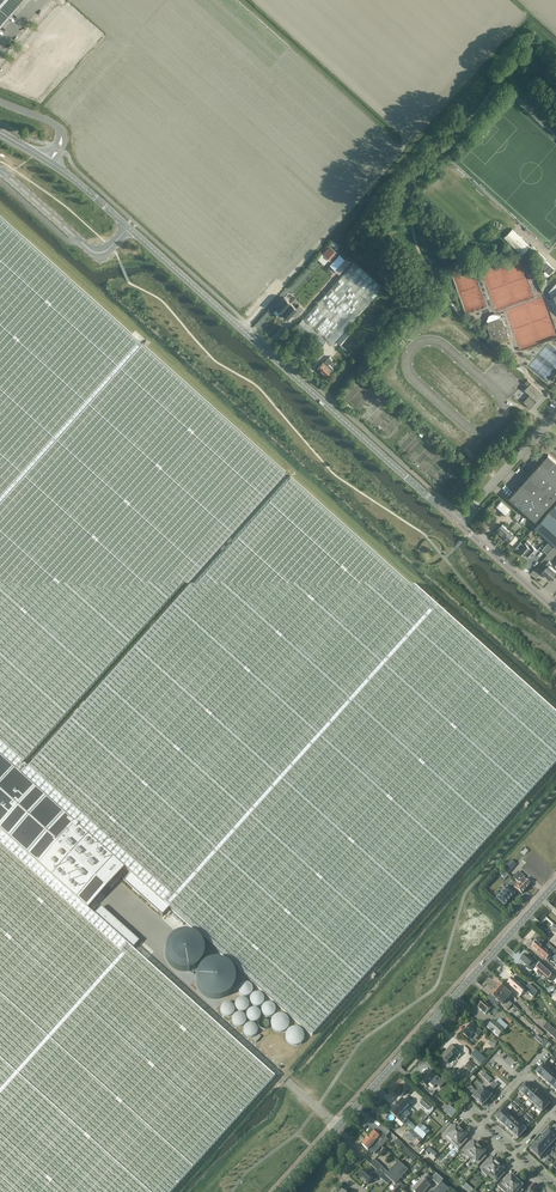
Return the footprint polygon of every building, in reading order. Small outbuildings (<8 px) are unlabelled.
[(6,0),(0,0),(0,17),(5,22),(16,9),(6,0)] [(16,9),(25,0),(6,0),(16,9)] [(274,1077),(132,949),(139,941),(120,924),(104,910),(97,918),(94,915),(87,909),(101,894),(124,868),(312,1035),(388,950),(555,763),(555,714),(440,609),(290,475),(21,775),(16,771),(218,546),(285,471),(281,467),(43,254),(0,215),(0,1191),(171,1191),(274,1077)] [(530,246),(513,229),(504,237),(522,254),(530,246)] [(330,260),(338,251),(330,244),(322,252),(330,260)] [(340,273),(350,262),(340,253),(330,264),(340,273)] [(354,261),(304,317),(333,344),(383,287),(354,261)] [(282,312),(290,303),(284,297),(275,307),(282,312)] [(290,303),(282,312),(288,318),(291,314),(295,318),(303,309),(299,305),(296,308),(290,303)] [(487,325),(491,338),(496,336),(498,343),(510,339),(503,319),(499,317),(489,320),(487,325)] [(312,340),(313,339),(321,347),(327,340),(319,333),(303,318),(296,326),(312,340)] [(330,369),(336,362),(330,357),(324,363),(323,362),(317,368),(326,376),(332,370),(330,369)] [(531,382),(528,379),(525,382),(528,386),(525,389),(530,394),(524,401),(531,408),(544,393),(531,382)] [(543,460),(534,470),(524,481),(515,491),(509,497),(516,503),(536,520),(555,498),(555,461),(548,454),(543,460)] [(511,508),(501,500),(496,506),(505,514),(511,508)] [(550,513),(536,528),(555,546),(555,518),(550,513)] [(518,531),(522,525),(516,521),(512,527),(518,531)] [(496,531),(509,542),(513,545),(519,538),(515,535),(502,524),(496,531)] [(515,547),(518,550),(525,556),(527,553),(531,557),(538,550),(528,541),(526,543),(525,542),(523,545),(520,542),(515,547)] [(543,549),(548,554),(555,546),(550,541),(543,549)] [(555,572),(555,571),(550,566),(552,564),(549,561),(546,565),(548,567),(543,572),(550,579),(555,572)] [(510,860),(508,862),(503,868),(508,873),(516,864),(510,860)] [(524,876),(518,871),(512,877),(518,882),(525,889),(529,884),(522,878),(524,876)] [(521,893),(525,889),(518,882),(514,886),(514,887),(521,893)] [(497,899),(504,905),(514,894),(506,888),(497,899)] [(166,955),(168,964),(174,971),(183,975),(192,973),(200,968),(204,960),(204,951),(199,943),(192,937),(183,936),(174,939),(168,946),(166,955)] [(549,944),(547,946),(544,943),(542,946),(537,942),(531,948),(537,953),(539,955),(546,961),(551,965),(555,960),(555,961),(555,951),(549,944)] [(553,974),(534,958),(533,959),(532,958),(531,959),(526,954),(521,960),(527,967),(526,968),(528,970),(530,970),(532,970),(534,970),(536,967),(549,979),(553,974)] [(195,981),(198,990),(204,997),(212,1000),(222,999),(229,994),(233,985),(233,976),(229,968),(222,963),(212,962),(204,965),(198,972),(195,981)] [(495,976),(486,985),(491,989),(492,988),(494,989),(500,982),(495,976)] [(482,984),(485,986),(492,979),(489,977),(482,984)] [(521,996),(525,992),(526,993),(527,992),(534,997),(538,993),(529,985),(524,990),(512,979),(508,984),(521,996)] [(499,984),(495,989),(507,1001),(512,996),(506,991),(499,984)] [(507,1001),(495,989),(490,994),(498,1001),(498,1000),(503,1005),(508,1009),(512,1005),(507,1001)] [(489,999),(486,1003),(484,1001),(478,1008),(485,1015),(495,1004),(489,999)] [(248,1017),(260,1018),(260,1008),(249,1007),(248,1017)] [(500,1019),(496,1023),(494,1020),(487,1027),(498,1037),(505,1030),(508,1027),(500,1019)] [(245,1023),(245,1035),(257,1035),(257,1022),(245,1023)] [(482,1033),(478,1029),(471,1023),(463,1033),(469,1039),(473,1033),(478,1037),(482,1033)] [(555,1039),(555,1031),(547,1023),(543,1028),(555,1039)] [(547,1050),(550,1047),(537,1035),(534,1038),(547,1050)] [(489,1044),(495,1047),(498,1041),(492,1038),(489,1044)] [(448,1064),(458,1052),(451,1046),(441,1057),(448,1064)] [(481,1064),(486,1059),(476,1049),(471,1054),(481,1064)] [(466,1066),(470,1070),(475,1065),(470,1061),(466,1066)] [(541,1077),(548,1069),(543,1065),(536,1073),(541,1077)] [(552,1074),(548,1069),(541,1077),(545,1081),(552,1074)] [(427,1087),(436,1076),(429,1070),(420,1081),(427,1087)] [(552,1074),(545,1081),(550,1085),(555,1079),(555,1077),(552,1074)] [(440,1088),(446,1082),(442,1078),(436,1084),(440,1088)] [(524,1096),(531,1088),(526,1084),(519,1091),(524,1096)] [(492,1096),(483,1088),(478,1093),(487,1101),(492,1096)] [(536,1092),(531,1088),(524,1096),(529,1100),(536,1092)] [(540,1096),(536,1092),(529,1100),(533,1104),(540,1096)] [(487,1101),(478,1093),(474,1098),(482,1106),(487,1101)] [(545,1100),(540,1096),(533,1104),(537,1108),(545,1100)] [(402,1099),(398,1104),(410,1114),(405,1110),(409,1105),(402,1099)] [(428,1111),(433,1106),(424,1099),(420,1104),(428,1111)] [(549,1105),(545,1100),(537,1108),(542,1112),(549,1105)] [(410,1114),(398,1104),(398,1103),(394,1108),(401,1114),(406,1118),(410,1114)] [(449,1105),(444,1111),(452,1118),(457,1112),(449,1105)] [(401,1114),(394,1108),(390,1113),(397,1119),(397,1118),(400,1120),(401,1118),(399,1116),(401,1114)] [(500,1122),(507,1114),(502,1110),(495,1118),(500,1122)] [(511,1119),(507,1114),(500,1122),(504,1126),(511,1119)] [(516,1123),(511,1119),(504,1126),(509,1130),(516,1123)] [(520,1127),(516,1123),(509,1130),(513,1135),(520,1127)] [(421,1124),(414,1131),(411,1129),(404,1137),(416,1147),(430,1132),(421,1124)] [(454,1127),(451,1124),(442,1134),(445,1137),(447,1135),(452,1140),(461,1130),(458,1127),(457,1128),(455,1126),(456,1125),(454,1127)] [(525,1131),(520,1127),(513,1135),(518,1139),(525,1131)] [(374,1131),(370,1136),(379,1144),(382,1141),(383,1141),(387,1136),(380,1130),(377,1134),(374,1131)] [(464,1133),(461,1130),(452,1140),(450,1143),(458,1150),(463,1145),(468,1139),(465,1137),(467,1135),(466,1136),(463,1134),(464,1133)] [(544,1135),(553,1143),(555,1140),(555,1136),(549,1130),(544,1135)] [(544,1135),(540,1140),(549,1148),(553,1143),(544,1135)] [(379,1144),(370,1136),(369,1136),(365,1140),(377,1151),(377,1150),(379,1148),(377,1146),(379,1144)] [(377,1151),(365,1140),(361,1145),(370,1153),(373,1151),(375,1153),(377,1151)] [(540,1140),(535,1145),(544,1153),(549,1148),(540,1140)] [(473,1144),(470,1141),(461,1151),(464,1154),(465,1152),(471,1157),(480,1147),(477,1144),(476,1145),(474,1143),(475,1142),(474,1142),(473,1144)] [(544,1153),(535,1145),(530,1150),(539,1158),(544,1153)] [(434,1156),(437,1153),(430,1146),(427,1149),(434,1156)] [(483,1150),(480,1147),(471,1157),(476,1162),(475,1163),(478,1166),(487,1156),(484,1154),(485,1152),(484,1153),(482,1151),(483,1150)] [(491,1161),(488,1158),(479,1168),(483,1171),(484,1169),(490,1174),(499,1164),(495,1161),(494,1162),(492,1160),(493,1159),(491,1161)] [(370,1164),(377,1171),(381,1175),(383,1173),(395,1185),(408,1170),(398,1162),(388,1172),(374,1160),(370,1164)] [(416,1172),(421,1166),(417,1163),(412,1169),(416,1172)] [(502,1167),(499,1164),(490,1174),(488,1176),(496,1183),(500,1179),(505,1173),(502,1171),(504,1169),(503,1170),(501,1168),(502,1167)] [(365,1170),(359,1177),(368,1184),(373,1178),(376,1181),(381,1175),(377,1171),(372,1177),(365,1170)] [(443,1180),(436,1174),(432,1179),(439,1185),(443,1180)] [(431,1180),(425,1175),(418,1183),(417,1182),(414,1186),(415,1188),(413,1191),(412,1190),(411,1190),(414,1191),(425,1191),(430,1186),(428,1184),(431,1180)] [(516,1182),(517,1181),(514,1178),(513,1179),(511,1177),(512,1176),(511,1176),(510,1178),(507,1175),(502,1181),(497,1186),(504,1191),(507,1191),(516,1182)] [(517,1181),(516,1182),(507,1191),(522,1191),(524,1190),(521,1188),(523,1186),(522,1186),(521,1187),(519,1185),(520,1184),(517,1181)] [(474,1189),(466,1182),(463,1186),(470,1191),(472,1191),(474,1189)]
